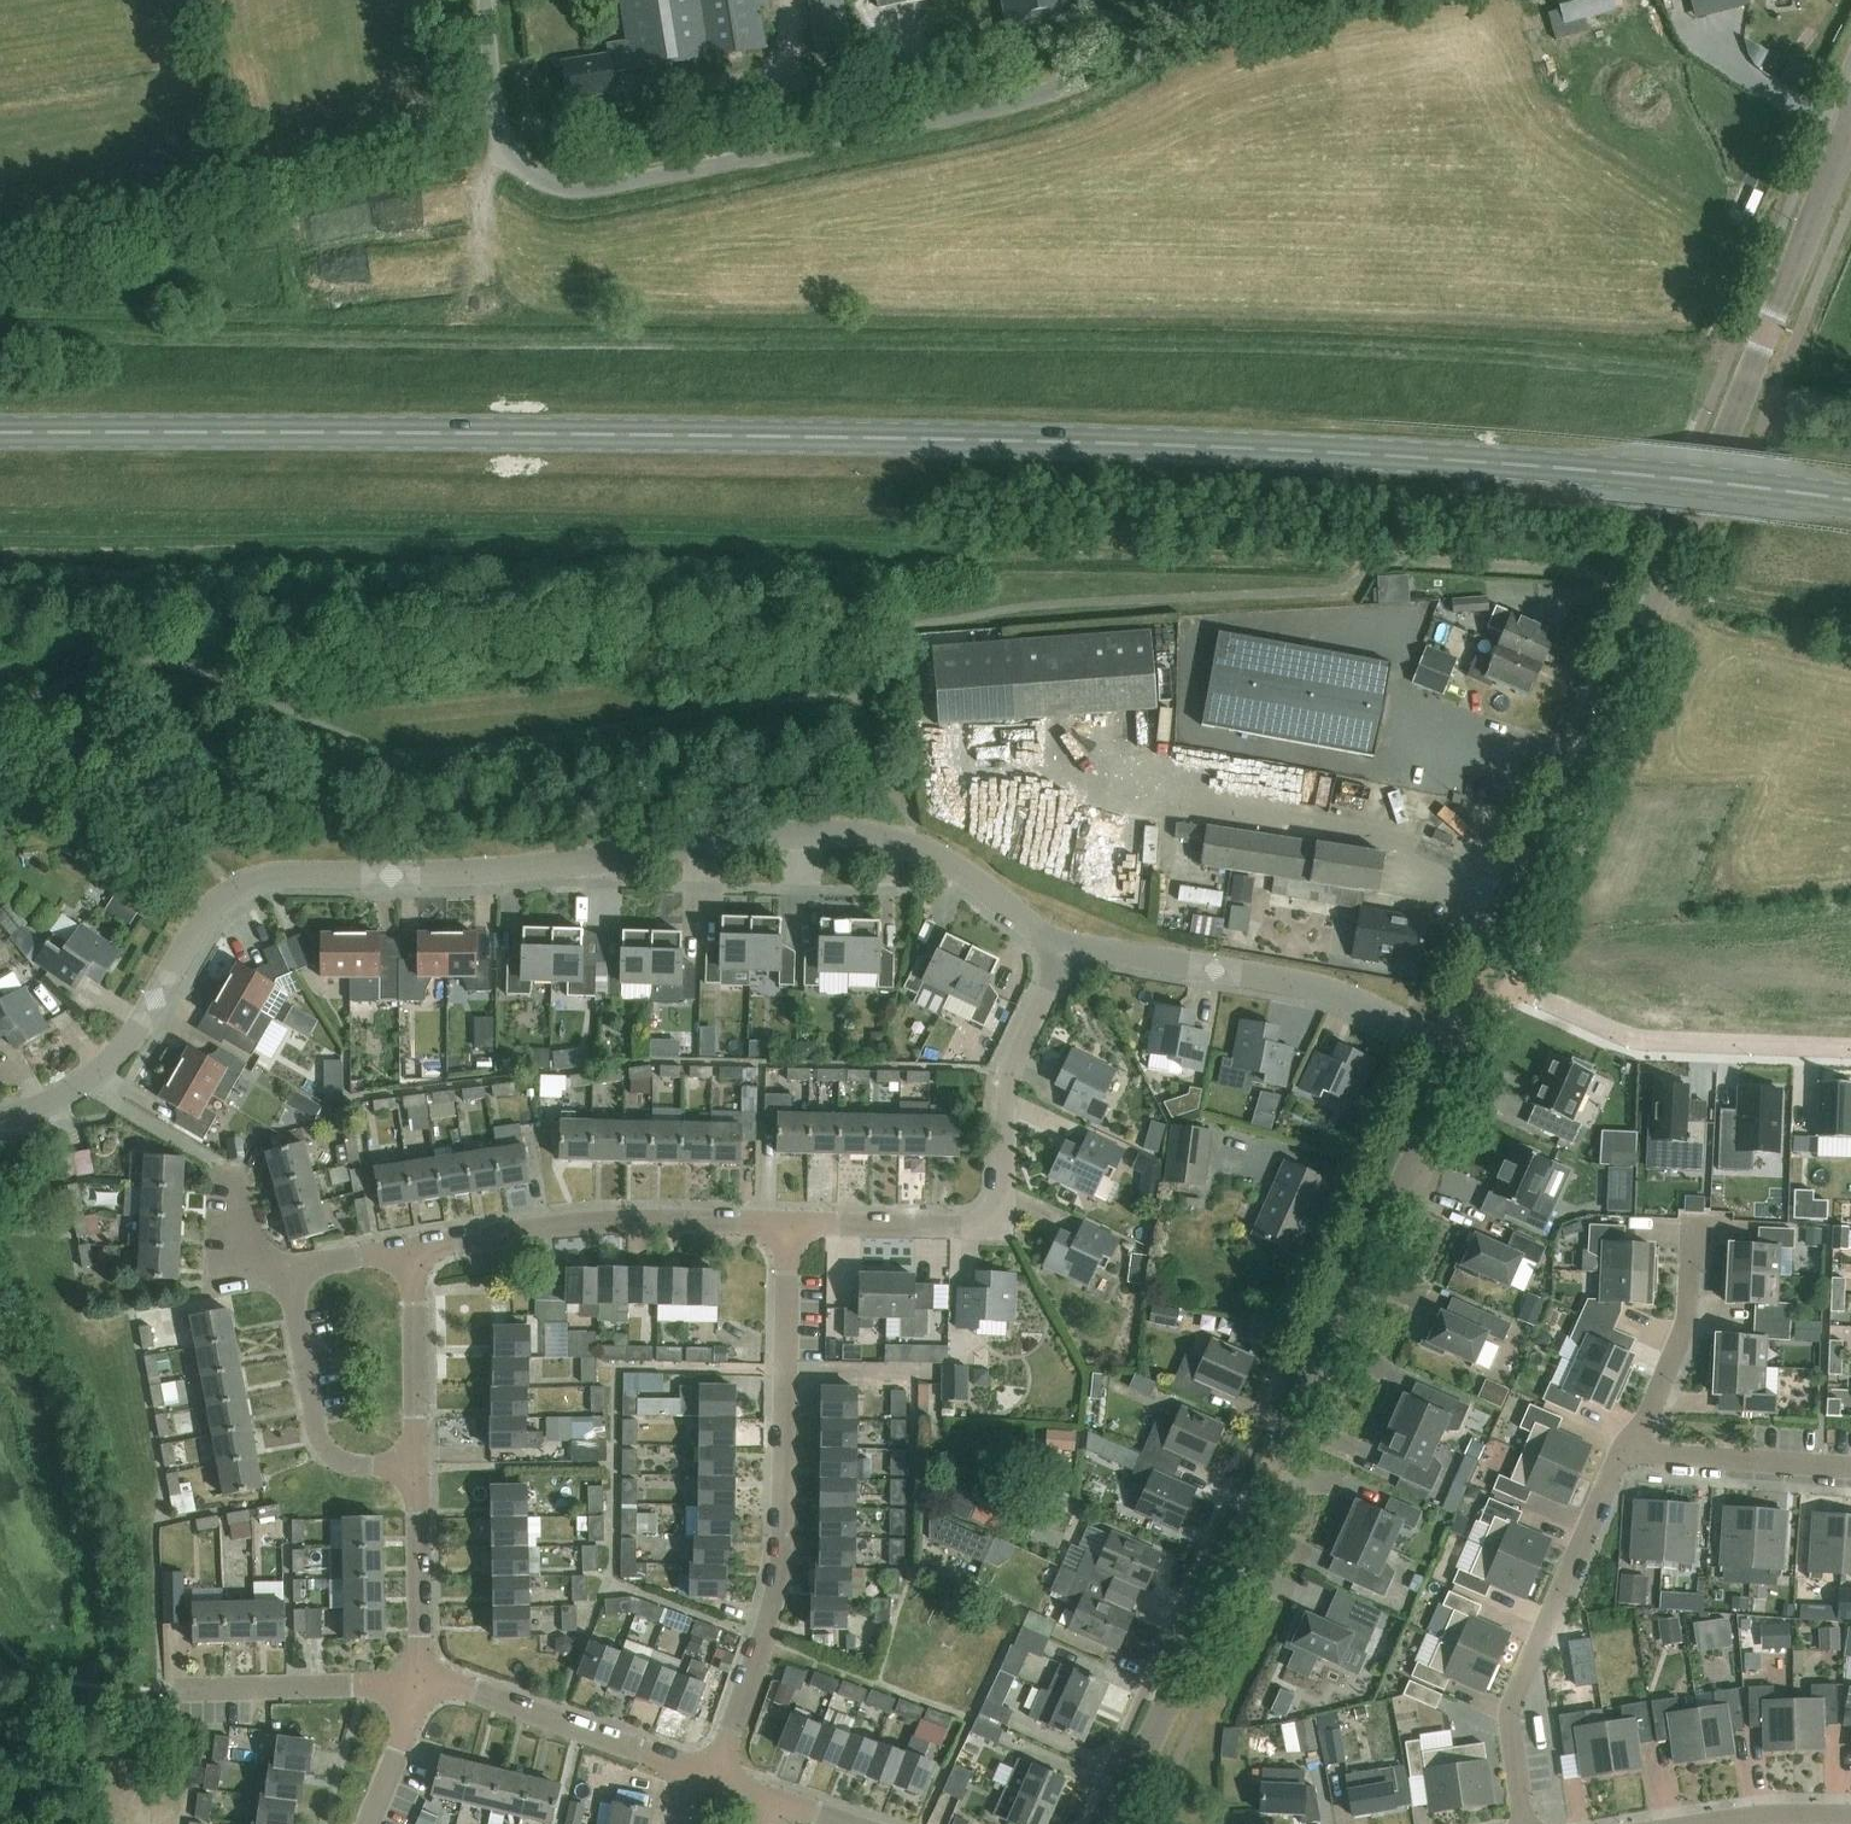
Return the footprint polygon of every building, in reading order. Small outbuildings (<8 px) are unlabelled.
[(627,40),(607,43),(609,53),(562,61),(568,99),(616,92),(613,73),(709,58),(709,57),(766,49),(759,0),(621,0),(627,40)] [(817,33),(860,31),(859,0),(815,0),(817,33)] [(1009,33),(1074,20),(1070,0),(1002,0),(1009,33)] [(1616,13),(1615,0),(1567,0),(1569,16),(1616,13)] [(1684,30),(1706,21),(1699,0),(1686,0),(1674,4),(1684,30)] [(1464,588),(1465,598),(1487,596),(1486,586),(1464,588)] [(1487,596),(1465,598),(1465,600),(1451,601),(1452,615),(1489,612),(1487,596)] [(1499,644),(1541,663),(1555,633),(1496,606),(1490,621),(1501,626),(1502,624),(1507,627),(1499,644)] [(1155,711),(1149,633),(932,650),(938,727),(1155,711)] [(1378,759),(1394,665),(1222,634),(1205,728),(1378,759)] [(1541,663),(1499,644),(1492,659),(1477,652),(1467,675),(1489,685),(1492,679),(1527,694),(1541,663)] [(1427,647),(1412,683),(1444,695),(1458,658),(1427,647)] [(1048,777),(1049,754),(998,753),(998,757),(964,756),(964,770),(940,769),(939,829),(983,830),(983,852),(1015,852),(1015,815),(1037,815),(1038,777),(1048,777)] [(1278,798),(1287,791),(1270,768),(1261,775),(1278,798)] [(1421,798),(1404,805),(1398,791),(1389,796),(1398,814),(1408,809),(1422,839),(1437,833),(1421,798)] [(1019,872),(1078,880),(1088,804),(1066,801),(1063,825),(1026,820),(1019,872)] [(1443,805),(1436,816),(1464,832),(1471,821),(1443,805)] [(1091,815),(1089,833),(1102,834),(1103,816),(1091,815)] [(1270,894),(1361,911),(1364,893),(1377,896),(1384,856),(1206,827),(1200,866),(1274,878),(1270,894)] [(1148,865),(1163,865),(1163,828),(1138,828),(1137,848),(1148,848),(1148,865)] [(1121,835),(1125,860),(1136,858),(1132,833),(1121,835)] [(1254,879),(1234,876),(1230,902),(1250,905),(1254,879)] [(1229,908),(1230,891),(1185,888),(1184,905),(1229,908)] [(1234,932),(1255,934),(1258,910),(1237,908),(1234,932)] [(1426,924),(1361,911),(1352,959),(1375,963),(1377,956),(1418,964),(1426,924)] [(1216,920),(1193,916),(1190,935),(1213,939),(1216,920)] [(721,970),(751,971),(752,920),(722,919),(721,952),(706,951),(705,985),(721,986),(721,970)] [(752,920),(751,971),(780,972),(779,987),(795,988),(796,954),(781,954),(782,921),(752,920)] [(820,973),(850,974),(851,923),(821,922),(820,955),(805,954),(804,988),(820,988),(820,973)] [(851,923),(850,974),(879,975),(878,990),(894,991),(895,957),(880,956),(881,924),(851,923)] [(119,954),(80,928),(68,946),(53,936),(35,963),(75,990),(85,975),(99,985),(119,954)] [(433,978),(447,978),(447,930),(443,930),(437,931),(433,932),(429,933),(429,936),(418,936),(418,961),(399,962),(399,1003),(426,1003),(426,993),(433,978)] [(447,930),(447,978),(462,978),(469,993),(491,993),(491,961),(476,961),(476,936),(464,936),(464,933),(459,931),(455,931),(451,930),(447,930)] [(552,982),(553,931),(523,930),(522,963),(507,962),(506,996),(530,997),(533,982),(552,982)] [(321,979),(350,979),(350,931),(344,931),(340,932),(336,932),(332,933),(332,936),(321,936),(321,979)] [(356,931),(350,931),(350,979),(353,979),(353,1003),(399,1003),(399,962),(379,962),(379,936),(368,936),(368,933),(364,932),(360,932),(356,931)] [(583,932),(553,931),(552,982),(581,983),(580,998),(596,999),(597,965),(582,964),(583,932)] [(622,984),(651,985),(652,934),(623,933),(622,966),(607,965),(606,999),(621,999),(622,984)] [(651,985),(670,986),(670,1001),(695,1002),(696,968),(681,967),(682,935),(652,934),(651,985)] [(916,1001),(942,1014),(945,1008),(973,950),(947,937),(932,966),(919,959),(904,990),(918,997),(916,1001)] [(1000,963),(973,950),(945,1008),(971,1021),(970,1022),(984,1029),(999,999),(986,992),(1000,963)] [(260,1012),(274,987),(237,966),(232,976),(229,974),(226,977),(223,981),(221,984),(218,988),(260,1012)] [(1022,968),(1012,990),(1024,995),(1033,973),(1022,968)] [(251,1057),(273,1020),(260,1012),(218,988),(217,990),(215,993),(214,997),(213,1001),(212,1005),(214,1006),(208,1016),(231,1029),(223,1041),(251,1057)] [(6,1035),(15,1050),(47,1032),(23,990),(4,1001),(0,995),(0,1039),(6,1035)] [(1194,1015),(1152,1007),(1152,1009),(1158,1010),(1150,1054),(1144,1053),(1144,1054),(1184,1061),(1182,1070),(1201,1074),(1208,1035),(1191,1032),(1194,1015)] [(1234,1063),(1225,1062),(1220,1089),(1251,1095),(1254,1083),(1284,1089),(1292,1050),(1274,1047),(1278,1030),(1236,1022),(1236,1024),(1241,1025),(1234,1063)] [(1378,1065),(1340,1047),(1333,1063),(1317,1055),(1300,1091),(1317,1099),(1321,1091),(1358,1108),(1359,1107),(1354,1104),(1372,1064),(1378,1067),(1378,1065)] [(1076,1048),(1075,1048),(1057,1086),(1072,1093),(1064,1109),(1100,1126),(1108,1109),(1100,1105),(1118,1068),(1116,1067),(1114,1073),(1074,1054),(1076,1048)] [(170,1072),(211,1096),(218,1084),(235,1085),(246,1066),(218,1050),(211,1062),(189,1050),(183,1060),(181,1058),(177,1062),(175,1065),(172,1068),(170,1072)] [(1536,1130),(1569,1145),(1578,1126),(1570,1123),(1593,1070),(1577,1062),(1575,1067),(1550,1055),(1539,1079),(1542,1081),(1531,1106),(1544,1112),(1536,1130)] [(480,1061),(481,1075),(501,1073),(499,1059),(480,1061)] [(348,1103),(349,1063),(331,1063),(330,1102),(348,1103)] [(652,1078),(651,1067),(629,1070),(631,1081),(652,1078)] [(683,1067),(661,1067),(661,1078),(682,1079),(683,1067)] [(712,1068),(690,1068),(690,1079),(712,1079),(712,1068)] [(741,1069),(720,1069),(720,1080),(741,1080),(741,1069)] [(810,1071),(788,1070),(788,1081),(809,1082),(810,1071)] [(839,1072),(818,1071),(818,1082),(839,1082),(839,1072)] [(204,1109),(211,1096),(170,1072),(167,1077),(166,1080),(165,1084),(164,1087),(163,1089),(165,1090),(160,1100),(182,1113),(175,1126),(202,1141),(216,1117),(204,1109)] [(622,1082),(621,1072),(599,1074),(600,1084),(622,1082)] [(869,1072),(847,1072),(847,1083),(868,1084),(869,1072)] [(899,1073),(877,1073),(877,1083),(899,1084),(899,1073)] [(959,1075),(937,1074),(937,1085),(959,1086),(959,1075)] [(593,1085),(591,1075),(570,1077),(571,1088),(593,1085)] [(1649,1113),(1648,1134),(1654,1134),(1653,1140),(1673,1140),(1672,1171),(1704,1173),(1706,1123),(1687,1123),(1689,1087),(1682,1087),(1683,1082),(1661,1081),(1661,1086),(1655,1086),(1654,1113),(1649,1113)] [(548,1082),(548,1110),(569,1110),(569,1082),(548,1082)] [(1818,1138),(1850,1140),(1850,1084),(1820,1082),(1818,1138)] [(515,1095),(514,1084),(492,1087),(494,1098),(515,1095)] [(486,1100),(485,1088),(463,1090),(464,1102),(486,1100)] [(1191,1088),(1190,1096),(1199,1111),(1201,1090),(1191,1088)] [(1724,1112),(1722,1171),(1754,1172),(1755,1152),(1781,1153),(1783,1091),(1741,1089),(1741,1112),(1724,1112)] [(456,1103),(455,1092),(433,1094),(434,1105),(456,1103)] [(777,1155),(807,1156),(808,1116),(792,1116),(793,1096),(765,1095),(764,1124),(778,1124),(777,1155)] [(426,1107),(425,1096),(404,1098),(405,1109),(426,1107)] [(396,1110),(395,1099),(373,1102),(375,1113),(396,1110)] [(299,1114),(323,1120),(326,1106),(303,1100),(299,1114)] [(590,1162),(591,1124),(575,1123),(575,1113),(561,1113),(560,1162),(590,1162)] [(839,1117),(808,1116),(807,1156),(838,1157),(839,1117)] [(869,1118),(839,1117),(838,1157),(868,1158),(869,1118)] [(899,1119),(869,1118),(868,1158),(898,1158),(899,1119)] [(930,1120),(899,1119),(898,1158),(928,1159),(930,1120)] [(960,1121),(930,1120),(928,1159),(959,1160),(960,1121)] [(590,1162),(620,1163),(621,1124),(591,1124),(590,1162)] [(621,1124),(620,1163),(651,1164),(652,1125),(621,1124)] [(652,1125),(651,1164),(681,1165),(682,1126),(652,1125)] [(682,1126),(681,1165),(711,1165),(712,1127),(682,1126)] [(712,1127),(711,1165),(741,1166),(742,1127),(712,1127)] [(1211,1131),(1172,1127),(1165,1184),(1204,1189),(1211,1131)] [(494,1151),(500,1190),(529,1186),(526,1161),(541,1159),(537,1129),(521,1132),(523,1147),(494,1151)] [(1124,1153),(1088,1136),(1081,1152),(1066,1145),(1047,1183),(1049,1184),(1051,1179),(1091,1198),(1089,1203),(1090,1204),(1102,1179),(1110,1182),(1124,1153)] [(346,1141),(349,1163),(358,1161),(356,1140),(346,1141)] [(267,1155),(275,1184),(312,1174),(304,1145),(267,1155)] [(1541,1234),(1552,1207),(1534,1199),(1549,1164),(1533,1157),(1534,1154),(1517,1146),(1516,1150),(1512,1148),(1504,1166),(1500,1164),(1494,1180),(1497,1181),(1490,1196),(1507,1204),(1502,1217),(1541,1234)] [(96,1175),(92,1151),(63,1156),(67,1178),(79,1176),(79,1178),(96,1175)] [(470,1195),(500,1190),(494,1151),(464,1156),(470,1195)] [(1636,1154),(1611,1153),(1610,1166),(1635,1167),(1636,1154)] [(434,1161),(440,1199),(470,1195),(464,1156),(434,1161)] [(145,1158),(143,1188),(181,1190),(183,1160),(145,1158)] [(404,1165),(410,1204),(440,1199),(434,1161),(404,1165)] [(1327,1183),(1286,1164),(1253,1235),(1293,1254),(1308,1220),(1310,1221),(1327,1183)] [(410,1204),(404,1165),(375,1170),(381,1208),(410,1204)] [(350,1171),(353,1193),(362,1192),(359,1170),(350,1171)] [(1609,1198),(1609,1210),(1630,1211),(1632,1170),(1612,1170),(1611,1198),(1609,1198)] [(320,1203),(312,1174),(275,1184),(283,1213),(320,1203)] [(82,1206),(78,1184),(68,1186),(72,1208),(82,1206)] [(143,1188),(142,1219),(180,1221),(181,1190),(143,1188)] [(369,1221),(366,1199),(355,1201),(358,1223),(369,1221)] [(320,1203),(283,1213),(291,1242),(328,1232),(320,1203)] [(88,1236),(84,1214),(73,1216),(77,1238),(88,1236)] [(140,1249),(178,1251),(180,1221),(142,1219),(140,1249)] [(1118,1243),(1083,1226),(1075,1241),(1060,1234),(1042,1272),(1043,1273),(1046,1268),(1086,1287),(1083,1292),(1085,1293),(1097,1268),(1104,1272),(1118,1243)] [(1603,1260),(1603,1273),(1655,1275),(1656,1258),(1652,1258),(1653,1246),(1623,1245),(1624,1228),(1590,1226),(1589,1252),(1603,1260)] [(1849,1228),(1834,1228),(1833,1250),(1848,1251),(1849,1228)] [(1726,1257),(1725,1274),(1777,1276),(1779,1248),(1793,1248),(1794,1231),(1761,1229),(1760,1246),(1730,1245),(1729,1257),(1726,1257)] [(1545,1251),(1514,1237),(1507,1252),(1476,1238),(1471,1251),(1466,1249),(1457,1270),(1477,1279),(1479,1275),(1509,1288),(1522,1259),(1538,1267),(1545,1251)] [(94,1266),(90,1245),(79,1247),(83,1268),(94,1266)] [(177,1282),(178,1251),(140,1249),(139,1280),(177,1282)] [(1135,1254),(1132,1276),(1151,1279),(1155,1257),(1135,1254)] [(579,1318),(597,1318),(598,1271),(598,1272),(568,1272),(567,1307),(579,1307),(579,1318)] [(628,1271),(598,1271),(597,1318),(599,1318),(598,1322),(616,1322),(616,1314),(627,1314),(627,1305),(628,1271)] [(658,1272),(628,1271),(627,1305),(657,1306),(658,1272)] [(657,1306),(687,1307),(688,1273),(658,1272),(657,1306)] [(718,1273),(688,1273),(687,1307),(717,1307),(718,1273)] [(1654,1292),(1655,1275),(1603,1273),(1601,1301),(1588,1301),(1581,1316),(1612,1330),(1620,1312),(1620,1303),(1650,1304),(1650,1292),(1654,1292)] [(1776,1305),(1777,1276),(1725,1274),(1724,1291),(1728,1291),(1727,1303),(1757,1304),(1756,1321),(1789,1323),(1790,1305),(1776,1305)] [(1020,1277),(978,1275),(977,1292),(960,1291),(958,1330),(977,1331),(977,1322),(1018,1324),(1018,1322),(1012,1322),(1014,1278),(1020,1278),(1020,1277)] [(886,1319),(887,1277),(860,1276),(859,1310),(844,1310),(844,1339),(859,1339),(859,1331),(873,1331),(873,1319),(886,1319)] [(915,1278),(887,1277),(886,1319),(900,1320),(899,1340),(928,1341),(929,1312),(914,1311),(915,1278)] [(1832,1295),(1844,1296),(1845,1280),(1832,1279),(1832,1295)] [(1844,1296),(1832,1295),(1831,1312),(1844,1313),(1844,1296)] [(1549,1301),(1528,1303),(1530,1325),(1550,1323),(1549,1301)] [(158,1327),(155,1311),(136,1315),(143,1351),(155,1349),(151,1328),(158,1327)] [(195,1350),(233,1343),(228,1313),(190,1320),(193,1337),(186,1338),(188,1348),(195,1347),(195,1350)] [(1511,1329),(1480,1314),(1473,1330),(1442,1315),(1436,1328),(1432,1326),(1422,1347),(1442,1356),(1444,1352),(1473,1366),(1487,1337),(1503,1344),(1511,1329)] [(1605,1345),(1612,1330),(1581,1316),(1571,1340),(1581,1352),(1576,1364),(1624,1385),(1631,1370),(1627,1368),(1632,1357),(1605,1345)] [(1157,1317),(1156,1337),(1182,1338),(1183,1318),(1157,1317)] [(1789,1340),(1789,1323),(1756,1321),(1755,1338),(1717,1336),(1716,1348),(1712,1348),(1712,1365),(1764,1367),(1766,1339),(1789,1340)] [(494,1330),(495,1360),(528,1360),(530,1360),(529,1330),(494,1330)] [(596,1358),(595,1334),(567,1334),(567,1358),(581,1358),(596,1358)] [(1829,1358),(1842,1358),(1843,1343),(1830,1342),(1829,1358)] [(201,1379),(239,1372),(233,1343),(195,1350),(201,1379)] [(1247,1359),(1211,1343),(1203,1361),(1187,1353),(1171,1389),(1206,1405),(1214,1387),(1231,1394),(1247,1359)] [(927,1345),(927,1363),(947,1363),(947,1345),(927,1345)] [(602,1347),(602,1361),(626,1362),(626,1347),(602,1347)] [(626,1347),(626,1362),(652,1362),(652,1348),(626,1347)] [(682,1348),(657,1348),(657,1362),(682,1362),(682,1348)] [(712,1349),(686,1348),(686,1362),(712,1363),(712,1349)] [(160,1378),(156,1357),(145,1359),(149,1380),(160,1378)] [(596,1358),(581,1358),(582,1384),(596,1383),(596,1358)] [(1842,1358),(1829,1358),(1828,1375),(1841,1376),(1842,1358)] [(528,1390),(528,1360),(495,1360),(492,1360),(493,1390),(526,1390),(528,1390)] [(1624,1385),(1576,1364),(1564,1390),(1551,1384),(1544,1400),(1574,1414),(1581,1398),(1609,1410),(1613,1399),(1617,1401),(1624,1385)] [(1764,1367),(1712,1365),(1711,1382),(1715,1382),(1714,1394),(1744,1395),(1743,1413),(1776,1414),(1777,1396),(1763,1396),(1764,1367)] [(968,1368),(942,1368),(942,1401),(968,1401),(968,1368)] [(206,1409),(244,1402),(239,1372),(201,1379),(206,1409)] [(1093,1374),(1090,1399),(1102,1401),(1105,1375),(1093,1374)] [(1490,1382),(1485,1402),(1518,1412),(1524,1391),(1490,1382)] [(165,1407),(161,1386),(150,1388),(154,1409),(165,1407)] [(605,1413),(605,1387),(591,1387),(592,1413),(605,1413)] [(667,1418),(700,1418),(735,1418),(735,1388),(701,1388),(681,1388),(681,1405),(667,1405),(667,1418)] [(1030,1405),(1031,1389),(1005,1388),(1004,1404),(1030,1405)] [(526,1419),(526,1390),(493,1390),(491,1390),(492,1418),(524,1419),(526,1419)] [(822,1390),(822,1419),(857,1420),(857,1390),(822,1390)] [(637,1392),(623,1392),(623,1417),(637,1417),(637,1392)] [(908,1393),(895,1393),(894,1418),(908,1418),(908,1393)] [(1388,1423),(1436,1445),(1441,1433),(1457,1433),(1468,1409),(1438,1396),(1431,1411),(1404,1399),(1399,1410),(1395,1408),(1388,1423)] [(1840,1401),(1828,1400),(1827,1417),(1839,1417),(1840,1401)] [(250,1432),(244,1402),(206,1409),(211,1439),(250,1432)] [(1531,1433),(1522,1452),(1578,1476),(1590,1447),(1556,1433),(1562,1419),(1529,1405),(1520,1429),(1531,1433)] [(1143,1454),(1178,1469),(1183,1457),(1201,1465),(1218,1427),(1181,1411),(1173,1429),(1157,1422),(1143,1454)] [(171,1437),(167,1415),(156,1417),(160,1439),(171,1437)] [(525,1433),(524,1419),(492,1418),(490,1418),(491,1449),(526,1449),(525,1448),(542,1447),(541,1433),(525,1433)] [(579,1439),(578,1418),(551,1419),(552,1440),(579,1439)] [(606,1462),(605,1418),(591,1418),(591,1443),(572,1443),(572,1462),(606,1462)] [(700,1448),(734,1449),(735,1418),(700,1418),(700,1448)] [(822,1419),(821,1449),(856,1450),(857,1420),(822,1419)] [(637,1421),(623,1421),(623,1445),(637,1446),(637,1421)] [(908,1423),(894,1423),(894,1448),(907,1448),(908,1423)] [(1430,1457),(1436,1445),(1388,1423),(1381,1439),(1385,1441),(1380,1451),(1407,1463),(1400,1479),(1430,1493),(1441,1469),(1430,1457)] [(217,1468),(255,1461),(250,1432),(211,1439),(217,1468)] [(177,1466),(173,1445),(162,1447),(166,1468),(177,1466)] [(734,1479),(734,1449),(700,1448),(700,1478),(734,1479)] [(856,1479),(856,1450),(821,1449),(821,1479),(856,1479)] [(638,1450),(623,1450),(622,1476),(637,1476),(638,1450)] [(538,1465),(559,1464),(559,1451),(538,1452),(538,1465)] [(907,1453),(894,1452),(893,1477),(907,1477),(907,1453)] [(1578,1476),(1522,1452),(1510,1481),(1499,1476),(1493,1490),(1526,1504),(1532,1490),(1566,1505),(1578,1476)] [(1178,1469),(1143,1454),(1128,1488),(1144,1495),(1136,1512),(1173,1528),(1189,1491),(1172,1483),(1178,1469)] [(255,1461),(217,1468),(222,1498),(261,1491),(255,1461)] [(182,1496),(178,1474),(168,1476),(172,1498),(182,1496)] [(733,1509),(734,1479),(700,1478),(699,1508),(733,1509)] [(820,1509),(855,1509),(856,1479),(821,1479),(820,1509)] [(637,1481),(622,1481),(622,1506),(637,1506),(637,1481)] [(907,1482),(893,1482),(893,1507),(906,1507),(907,1482)] [(491,1488),(492,1518),(526,1517),(526,1487),(491,1488)] [(603,1513),(603,1487),(588,1487),(589,1513),(603,1513)] [(1479,1522),(1490,1527),(1482,1546),(1537,1570),(1550,1541),(1516,1527),(1522,1513),(1489,1499),(1479,1522)] [(1347,1514),(1340,1529),(1388,1551),(1400,1524),(1413,1530),(1420,1514),(1390,1501),(1383,1516),(1356,1504),(1351,1515),(1347,1514)] [(1644,1560),(1662,1561),(1666,1504),(1635,1502),(1631,1566),(1632,1566),(1644,1566),(1644,1560)] [(1697,1506),(1666,1504),(1662,1561),(1680,1563),(1680,1569),(1693,1570),(1697,1506)] [(281,1517),(280,1507),(258,1510),(260,1520),(281,1517)] [(699,1538),(733,1538),(733,1509),(699,1508),(688,1508),(688,1536),(699,1536),(699,1538)] [(1751,1568),(1755,1511),(1724,1508),(1720,1572),(1721,1573),(1721,1572),(1733,1573),(1733,1566),(1751,1568)] [(820,1538),(855,1539),(855,1509),(820,1509),(820,1538)] [(636,1510),(622,1510),(622,1535),(636,1535),(636,1510)] [(907,1511),(893,1511),(892,1536),(906,1537),(907,1511)] [(1755,1511),(1751,1568),(1769,1569),(1769,1575),(1780,1576),(1780,1577),(1782,1577),(1787,1513),(1755,1511)] [(251,1522),(249,1512),(227,1515),(229,1526),(251,1522)] [(1840,1574),(1845,1517),(1814,1515),(1809,1579),(1810,1579),(1822,1579),(1822,1573),(1840,1574)] [(492,1518),(493,1548),(527,1547),(527,1538),(541,1538),(541,1518),(526,1518),(526,1517),(492,1518)] [(603,1542),(603,1517),(589,1517),(589,1542),(603,1542)] [(1845,1517),(1840,1574),(1850,1575),(1850,1518),(1845,1517)] [(220,1528),(218,1518),(196,1522),(198,1532),(220,1528)] [(342,1520),(343,1551),(382,1549),(381,1519),(342,1520)] [(661,1521),(646,1521),(646,1533),(661,1534),(661,1521)] [(304,1544),(303,1522),(293,1522),(293,1544),(304,1544)] [(1383,1562),(1388,1551),(1340,1529),(1333,1544),(1337,1546),(1332,1557),(1359,1569),(1352,1585),(1383,1598),(1393,1574),(1383,1562)] [(1062,1568),(1062,1569),(1107,1589),(1113,1575),(1144,1588),(1159,1555),(1110,1533),(1100,1557),(1087,1551),(1076,1575),(1062,1568)] [(733,1539),(733,1538),(699,1538),(695,1538),(695,1567),(729,1567),(729,1539),(733,1539)] [(820,1538),(819,1568),(850,1569),(850,1568),(854,1568),(855,1539),(820,1538)] [(622,1540),(622,1564),(636,1564),(636,1540),(622,1540)] [(906,1542),(892,1542),(892,1566),(906,1567),(906,1542)] [(1525,1599),(1537,1570),(1482,1546),(1470,1575),(1458,1570),(1452,1584),(1485,1598),(1491,1584),(1525,1599)] [(493,1578),(528,1577),(527,1547),(493,1548),(493,1578)] [(597,1572),(596,1547),(582,1547),(582,1572),(597,1572)] [(343,1581),(383,1580),(382,1549),(343,1551),(343,1581)] [(304,1574),(304,1551),(293,1552),(294,1574),(304,1574)] [(636,1564),(622,1564),(621,1577),(645,1578),(645,1564),(636,1564)] [(729,1567),(695,1567),(691,1567),(691,1598),(725,1599),(725,1569),(729,1569),(729,1567)] [(816,1568),(816,1598),(846,1598),(850,1598),(850,1569),(819,1568),(816,1568)] [(1107,1589),(1062,1569),(1052,1591),(1080,1603),(1069,1628),(1117,1650),(1132,1616),(1101,1602),(1107,1589)] [(901,1572),(887,1571),(886,1596),(901,1596),(901,1572)] [(186,1624),(185,1572),(164,1572),(165,1624),(186,1624)] [(1669,1573),(1669,1589),(1685,1589),(1685,1573),(1669,1573)] [(1652,1607),(1653,1577),(1626,1576),(1625,1606),(1652,1607)] [(494,1608),(529,1607),(528,1577),(493,1578),(494,1608)] [(587,1601),(586,1577),(572,1577),(572,1601),(587,1601)] [(344,1612),(384,1610),(383,1580),(343,1581),(344,1612)] [(305,1603),(305,1581),(294,1581),(294,1604),(305,1603)] [(1738,1587),(1739,1609),(1753,1608),(1752,1586),(1738,1587)] [(1496,1664),(1509,1635),(1475,1620),(1481,1606),(1449,1592),(1443,1606),(1454,1611),(1441,1639),(1496,1664)] [(632,1612),(630,1598),(604,1601),(606,1615),(632,1612)] [(846,1598),(816,1598),(811,1598),(811,1628),(846,1629),(846,1598)] [(664,1610),(641,1601),(636,1614),(659,1623),(664,1610)] [(892,1601),(877,1601),(877,1626),(892,1626),(892,1601)] [(254,1644),(253,1604),(222,1605),(223,1644),(254,1644)] [(283,1604),(253,1604),(254,1644),(284,1643),(283,1604)] [(223,1644),(222,1605),(192,1605),(193,1645),(223,1644)] [(529,1637),(529,1607),(494,1608),(495,1638),(529,1637)] [(577,1632),(576,1607),(562,1607),(563,1632),(577,1632)] [(384,1610),(344,1612),(345,1642),(384,1641),(384,1610)] [(322,1640),(321,1611),(295,1612),(295,1634),(306,1634),(306,1640),(322,1640)] [(691,1619),(668,1611),(663,1624),(687,1633),(691,1619)] [(1744,1679),(1744,1614),(1683,1615),(1683,1620),(1668,1620),(1668,1648),(1699,1648),(1699,1679),(1744,1679)] [(1299,1629),(1295,1627),(1285,1648),(1306,1657),(1308,1653),(1358,1676),(1368,1656),(1363,1654),(1374,1629),(1343,1615),(1336,1630),(1305,1616),(1299,1629)] [(720,1631),(697,1622),(692,1634),(715,1643),(720,1631)] [(1768,1623),(1768,1648),(1794,1649),(1794,1624),(1768,1623)] [(1050,1641),(1024,1629),(1016,1647),(1042,1659),(1050,1641)] [(1825,1649),(1847,1650),(1847,1630),(1825,1630),(1825,1649)] [(1484,1692),(1496,1664),(1441,1639),(1429,1667),(1418,1663),(1411,1677),(1444,1691),(1450,1677),(1484,1692)] [(579,1676),(607,1687),(619,1654),(591,1644),(579,1676)] [(647,1665),(619,1654),(607,1687),(635,1697),(647,1665)] [(1581,1679),(1595,1678),(1593,1659),(1579,1661),(1581,1679)] [(1319,1691),(1327,1672),(1309,1663),(1300,1682),(1319,1691)] [(664,1707),(676,1675),(647,1665),(635,1697),(664,1707)] [(1049,1693),(1095,1714),(1108,1685),(1062,1665),(1049,1693)] [(806,1674),(787,1667),(773,1704),(787,1709),(794,1690),(800,1692),(806,1674)] [(838,1681),(815,1673),(810,1687),(833,1695),(838,1681)] [(704,1686),(676,1675),(664,1707),(692,1718),(704,1686)] [(1410,1681),(1403,1695),(1436,1710),(1442,1695),(1410,1681)] [(1599,1701),(1602,1683),(1586,1681),(1584,1699),(1599,1701)] [(866,1692),(843,1683),(838,1696),(861,1705),(866,1692)] [(1290,1701),(1304,1705),(1309,1688),(1295,1684),(1290,1701)] [(1793,1702),(1794,1750),(1824,1749),(1823,1726),(1838,1725),(1837,1684),(1811,1685),(1811,1701),(1793,1702)] [(1848,1685),(1843,1726),(1850,1727),(1850,1686),(1848,1685)] [(1764,1751),(1794,1750),(1793,1702),(1774,1702),(1774,1686),(1748,1687),(1749,1728),(1764,1727),(1764,1751)] [(1697,1711),(1704,1759),(1734,1754),(1730,1731),(1745,1729),(1739,1688),(1713,1692),(1715,1708),(1697,1711)] [(1095,1714),(1049,1693),(1042,1690),(1030,1718),(1082,1742),(1095,1714)] [(894,1700),(872,1691),(866,1705),(889,1714),(894,1700)] [(1675,1763),(1704,1759),(1697,1711),(1679,1713),(1677,1698),(1651,1701),(1657,1742),(1671,1740),(1675,1763)] [(923,1710),(901,1700),(895,1714),(917,1724),(923,1710)] [(1604,1725),(1612,1773),(1641,1768),(1638,1745),(1652,1743),(1646,1702),(1621,1706),(1623,1722),(1604,1725)] [(808,1758),(808,1759),(821,1729),(805,1722),(808,1715),(796,1710),(792,1718),(791,1717),(778,1749),(807,1761),(808,1758)] [(951,1718),(928,1710),(923,1723),(946,1732),(951,1718)] [(1612,1773),(1604,1725),(1586,1728),(1584,1712),(1558,1716),(1565,1756),(1579,1754),(1583,1777),(1612,1773)] [(1313,1718),(1320,1749),(1325,1748),(1328,1766),(1347,1762),(1338,1713),(1313,1718)] [(1289,1755),(1320,1749),(1313,1718),(1296,1721),(1298,1732),(1286,1734),(1289,1755)] [(1004,1732),(978,1720),(972,1733),(998,1745),(1004,1732)] [(821,1729),(808,1759),(836,1770),(836,1768),(850,1736),(849,1736),(848,1737),(822,1726),(821,1729)] [(850,1736),(836,1768),(864,1779),(865,1777),(878,1745),(878,1744),(877,1747),(863,1741),(866,1733),(854,1728),(850,1736)] [(229,1739),(215,1737),(212,1763),(226,1764),(229,1739)] [(274,1770),(304,1774),(309,1774),(312,1744),(278,1740),(274,1770)] [(1453,1748),(1422,1752),(1421,1740),(1405,1743),(1410,1778),(1425,1776),(1430,1812),(1461,1808),(1453,1748)] [(1461,1808),(1492,1803),(1484,1744),(1453,1748),(1461,1808)] [(906,1756),(878,1745),(865,1777),(892,1788),(893,1785),(906,1756)] [(906,1756),(893,1785),(921,1797),(934,1765),(907,1754),(906,1756)] [(462,1802),(471,1767),(442,1760),(433,1795),(462,1802)] [(1007,1788),(1053,1807),(1065,1780),(1019,1760),(1014,1771),(1007,1788)] [(221,1768),(207,1766),(205,1791),(218,1792),(221,1768)] [(973,1774),(957,1766),(944,1793),(961,1801),(973,1774)] [(500,1774),(471,1767),(462,1802),(491,1809),(500,1774)] [(1352,1816),(1395,1808),(1392,1792),(1397,1791),(1393,1768),(1378,1771),(1345,1776),(1348,1792),(1352,1816)] [(300,1803),(304,1774),(274,1770),(270,1769),(266,1798),(266,1799),(295,1803),(300,1803)] [(1263,1769),(1262,1784),(1261,1813),(1301,1815),(1303,1823),(1305,1823),(1321,1821),(1315,1787),(1304,1786),(1304,1785),(1304,1770),(1263,1769)] [(530,1782),(500,1774),(491,1809),(521,1817),(530,1782)] [(521,1817),(549,1823),(550,1823),(559,1789),(530,1782),(521,1817)] [(1007,1788),(993,1816),(1012,1823),(1045,1823),(1053,1807),(1007,1788)] [(618,1792),(615,1806),(648,1812),(650,1798),(618,1792)] [(212,1796),(199,1795),(196,1820),(210,1821),(212,1796)] [(258,1823),(293,1823),(295,1803),(266,1799),(266,1798),(261,1798),(258,1823)] [(570,1802),(565,1823),(582,1823),(586,1805),(570,1802)] [(651,1813),(648,1812),(615,1806),(612,1823),(649,1823),(651,1813)]
